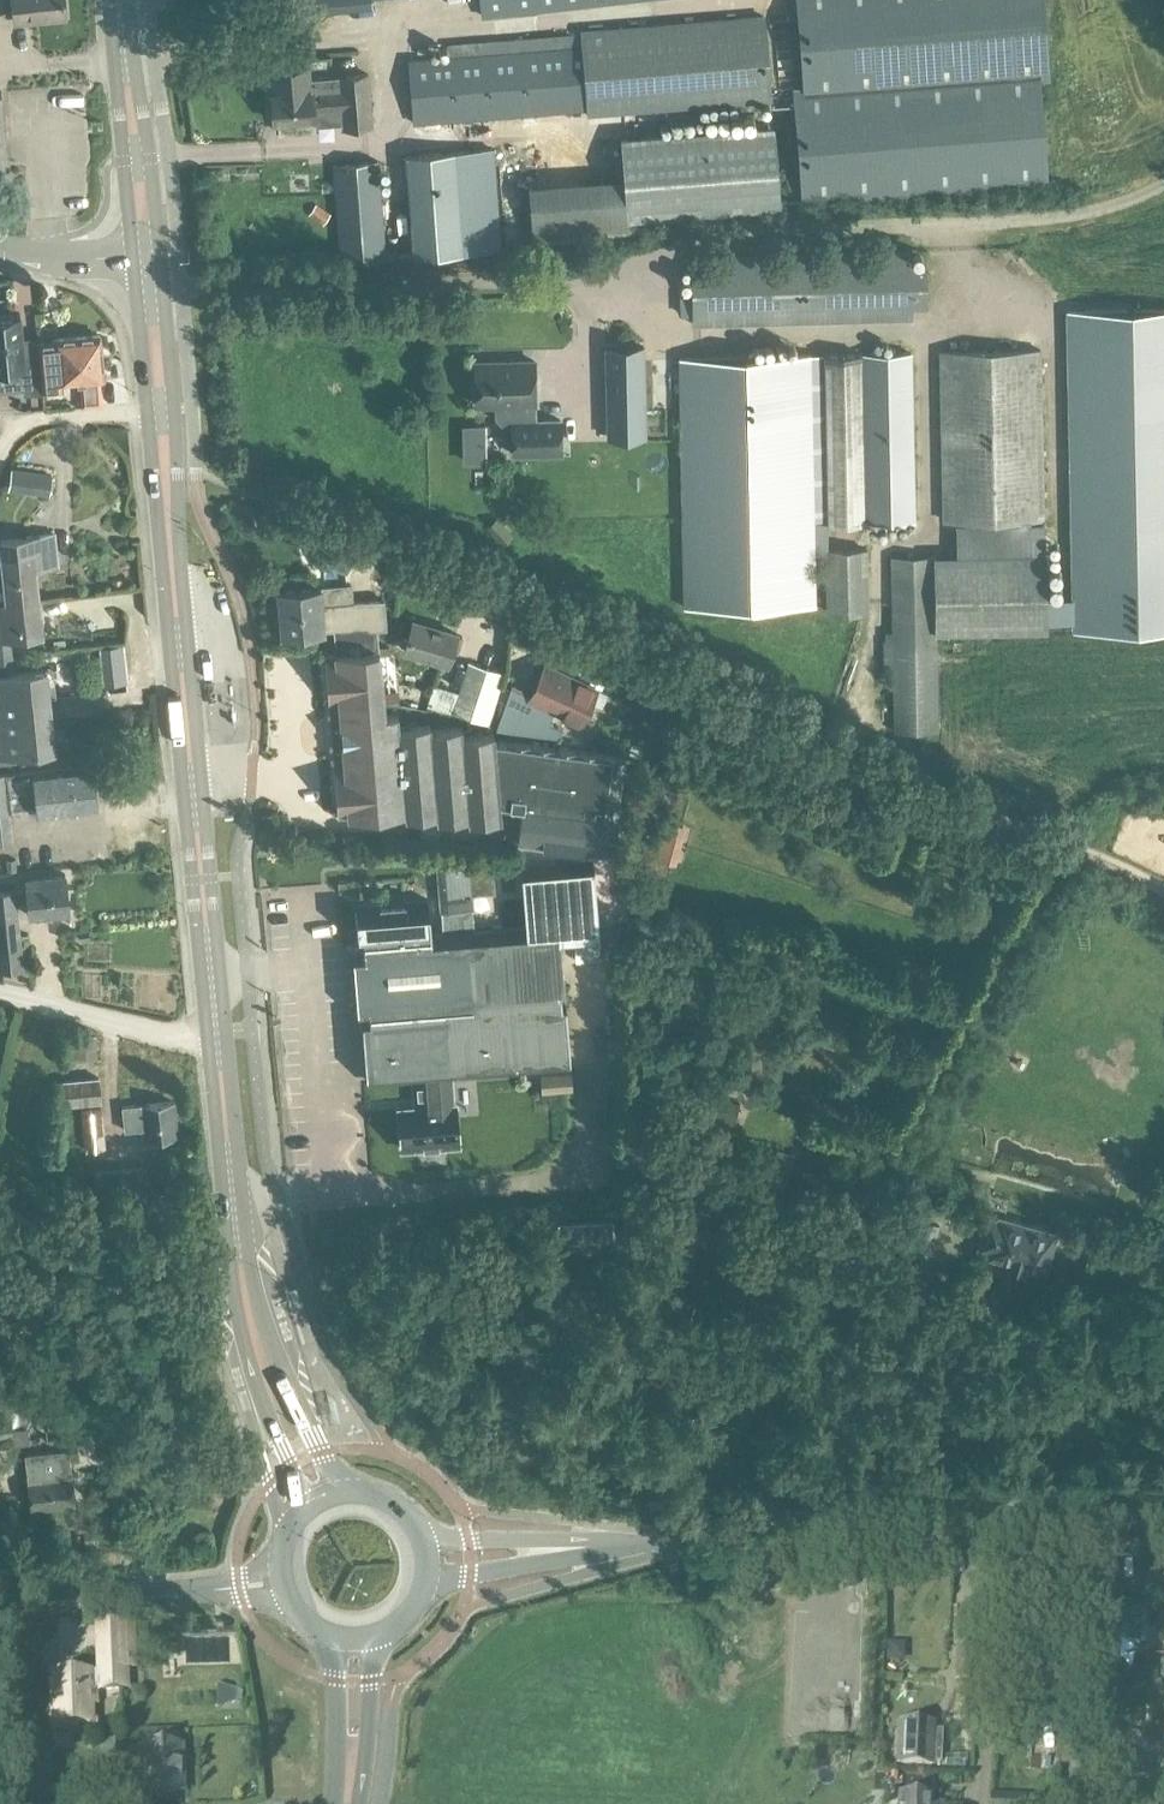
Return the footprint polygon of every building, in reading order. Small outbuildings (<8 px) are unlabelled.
[(13,4),(3,5),(4,16),(14,15),(15,21),(65,17),(64,0),(13,0),(13,4)] [(624,0),(480,0),(482,17),(624,0)] [(804,88),(838,85),(1038,69),(1039,79),(1049,78),(1043,0),(797,0),(804,88)] [(772,100),(765,14),(584,29),(585,45),(590,109),(591,115),(772,100)] [(585,45),(408,59),(413,123),(590,109),(585,45)] [(272,92),(270,92),(272,124),(278,123),(279,134),(316,131),(316,121),(315,110),(342,108),(343,124),(342,124),(342,130),(374,127),(369,72),(339,74),(339,77),(312,79),(310,66),(270,69),(272,92)] [(804,88),(794,89),(803,202),(1047,183),(1039,79),(1038,69),(838,85),(804,88)] [(781,203),(774,126),(624,139),(627,177),(631,216),(781,203)] [(495,148),(404,156),(412,257),(503,250),(495,148)] [(379,161),(332,164),(339,261),(387,259),(379,161)] [(535,204),(537,250),(625,247),(624,201),(535,204)] [(926,260),(910,261),(909,250),(691,256),(693,325),(913,318),(913,307),(927,306),(926,260)] [(1073,629),(1163,627),(1163,310),(1066,312),(1073,629)] [(22,366),(23,370),(24,389),(25,392),(34,391),(42,390),(42,384),(39,354),(38,355),(24,356),(23,336),(21,313),(19,313),(0,315),(0,369),(22,366)] [(37,341),(36,341),(38,355),(39,354),(42,384),(62,382),(74,381),(97,379),(103,379),(103,377),(99,335),(56,339),(53,340),(38,341),(37,341)] [(644,346),(606,347),(607,437),(646,436),(644,346)] [(912,353),(824,354),(827,523),(830,523),(916,522),(912,353)] [(943,354),(945,522),(1046,521),(1044,353),(943,354)] [(811,355),(680,358),(684,606),(816,604),(811,355)] [(535,360),(474,360),(475,406),(496,405),(496,418),(502,424),(510,424),(512,455),(563,455),(562,418),(536,418),(535,360)] [(97,379),(74,381),(74,387),(76,407),(100,405),(98,385),(97,379)] [(51,474),(13,469),(10,488),(49,493),(51,474)] [(54,534),(0,539),(0,540),(6,602),(6,603),(26,600),(38,599),(35,568),(57,565),(54,534)] [(329,545),(328,566),(348,574),(355,555),(329,545)] [(868,548),(831,548),(825,548),(826,611),(868,611),(868,548)] [(956,555),(936,555),(937,633),(1048,631),(1046,554),(956,555)] [(937,633),(936,555),(891,555),(893,640),(883,640),(884,660),(893,660),(894,731),(904,731),(939,730),(937,633)] [(124,587),(123,579),(112,581),(113,589),(124,587)] [(334,628),(385,624),(382,600),(352,602),(351,585),(278,590),(282,634),(334,629),(334,628)] [(6,602),(0,603),(0,638),(11,637),(42,634),(38,599),(26,600),(6,603),(6,602)] [(462,635),(414,621),(405,650),(448,663),(452,649),(458,651),(462,635)] [(334,628),(334,629),(336,654),(327,655),(332,703),(341,703),(346,767),(337,767),(342,816),(351,815),(351,816),(407,811),(408,816),(437,814),(438,818),(469,816),(470,821),(501,819),(500,804),(517,806),(512,839),(606,852),(614,793),(604,792),(609,756),(494,741),(494,734),(461,736),(460,727),(429,729),(428,725),(397,727),(396,715),(384,716),(383,705),(382,693),(376,627),(385,627),(385,624),(334,628)] [(18,713),(17,699),(51,696),(57,696),(54,668),(15,672),(11,637),(0,638),(0,715),(18,713)] [(468,661),(458,693),(451,713),(489,725),(504,674),(468,661)] [(122,663),(103,665),(105,680),(124,678),(122,663)] [(545,665),(531,694),(512,685),(497,730),(560,738),(561,725),(549,724),(554,709),(581,722),(590,702),(603,707),(608,694),(545,665)] [(397,692),(382,693),(383,705),(398,704),(397,692)] [(16,760),(16,753),(57,750),(51,696),(17,699),(18,713),(0,715),(0,762),(16,760)] [(653,716),(641,712),(637,725),(649,729),(653,716)] [(34,770),(0,773),(0,842),(15,841),(11,811),(38,808),(38,812),(95,807),(91,765),(34,770)] [(667,821),(657,860),(676,865),(686,826),(667,821)] [(492,855),(469,857),(469,855),(436,858),(440,910),(441,910),(473,908),(474,908),(472,894),(495,893),(492,855)] [(66,874),(26,878),(27,888),(28,906),(29,915),(69,911),(66,874)] [(0,890),(0,971),(24,969),(18,907),(28,906),(27,888),(15,889),(15,888),(0,890)] [(363,931),(435,926),(433,891),(360,896),(363,931)] [(540,910),(522,911),(522,921),(587,919),(586,899),(540,900),(540,910)] [(474,931),(473,908),(441,910),(443,933),(474,931)] [(435,926),(363,931),(357,932),(363,1013),(365,1013),(503,1002),(564,996),(559,925),(474,931),(443,933),(436,934),(435,926)] [(564,997),(503,1002),(365,1013),(369,1080),(412,1077),(449,1074),(569,1066),(564,997)] [(571,1072),(540,1075),(542,1094),(573,1091),(571,1072)] [(412,1077),(414,1106),(397,1107),(400,1147),(445,1144),(457,1143),(454,1103),(451,1104),(449,1074),(412,1077)] [(99,1076),(63,1079),(65,1106),(102,1102),(99,1076)] [(706,1122),(733,1128),(739,1102),(712,1095),(706,1122)] [(140,1106),(140,1104),(122,1106),(125,1131),(143,1129),(144,1139),(177,1135),(173,1102),(140,1106)] [(81,1111),(85,1149),(107,1148),(102,1109),(81,1111)] [(104,1170),(94,1171),(96,1197),(107,1196),(115,1196),(149,1193),(146,1166),(104,1170)] [(1058,1232),(999,1215),(998,1219),(987,1216),(977,1249),(988,1252),(986,1258),(1006,1264),(1005,1267),(1025,1273),(1025,1269),(1046,1275),(1058,1232)] [(599,1237),(606,1237),(605,1220),(557,1223),(558,1240),(582,1239),(583,1249),(599,1248),(599,1237)] [(932,1256),(905,1248),(901,1264),(928,1271),(932,1256)] [(0,1403),(0,1446),(30,1442),(28,1425),(12,1427),(9,1402),(0,1403)] [(75,1505),(68,1448),(25,1454),(33,1511),(75,1505)] [(97,1672),(51,1674),(53,1726),(94,1724),(93,1706),(98,1706),(98,1692),(129,1690),(128,1669),(135,1668),(133,1623),(95,1625),(97,1670),(97,1672)] [(887,1642),(886,1661),(905,1662),(905,1643),(887,1642)] [(1150,1695),(1161,1695),(1161,1681),(1150,1681),(1150,1695)] [(902,1724),(899,1764),(933,1766),(933,1762),(939,1763),(941,1730),(935,1729),(935,1726),(902,1724)] [(182,1745),(126,1747),(127,1777),(143,1777),(143,1793),(183,1792),(182,1745)] [(99,1776),(84,1782),(88,1794),(104,1789),(99,1776)] [(989,1793),(989,1803),(1054,1803),(1054,1796),(989,1793)] [(1156,1793),(1140,1795),(1141,1803),(1158,1803),(1156,1793)] [(902,1796),(902,1803),(929,1803),(930,1797),(902,1796)]
